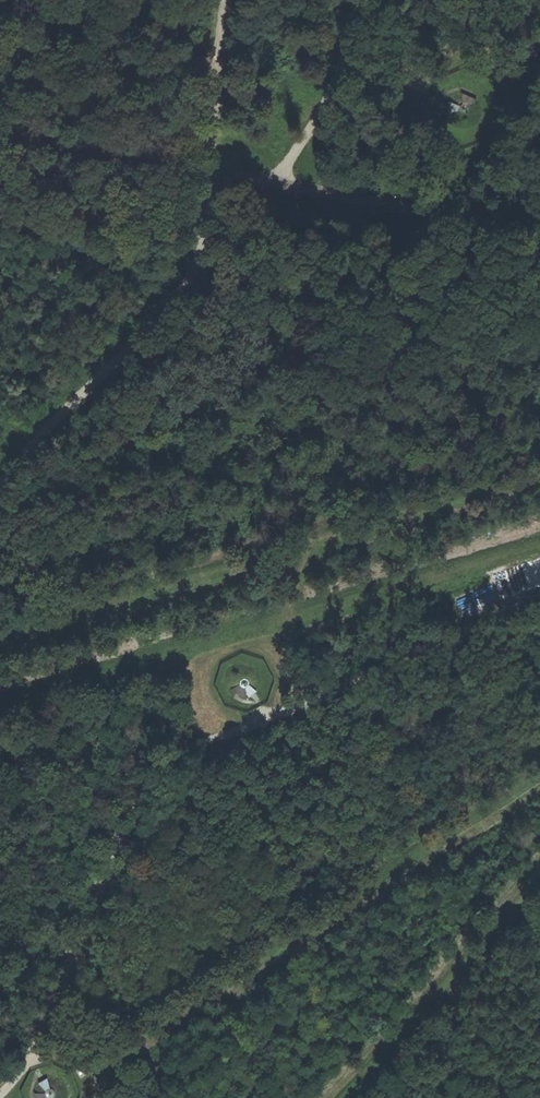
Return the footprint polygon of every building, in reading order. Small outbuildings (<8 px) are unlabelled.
[(56,1097),(57,1095),(56,1093),(56,1092),(54,1090),(52,1090),(51,1090),(49,1091),(48,1092),(47,1094),(47,1096),(48,1097),(55,1097),(56,1097)]
